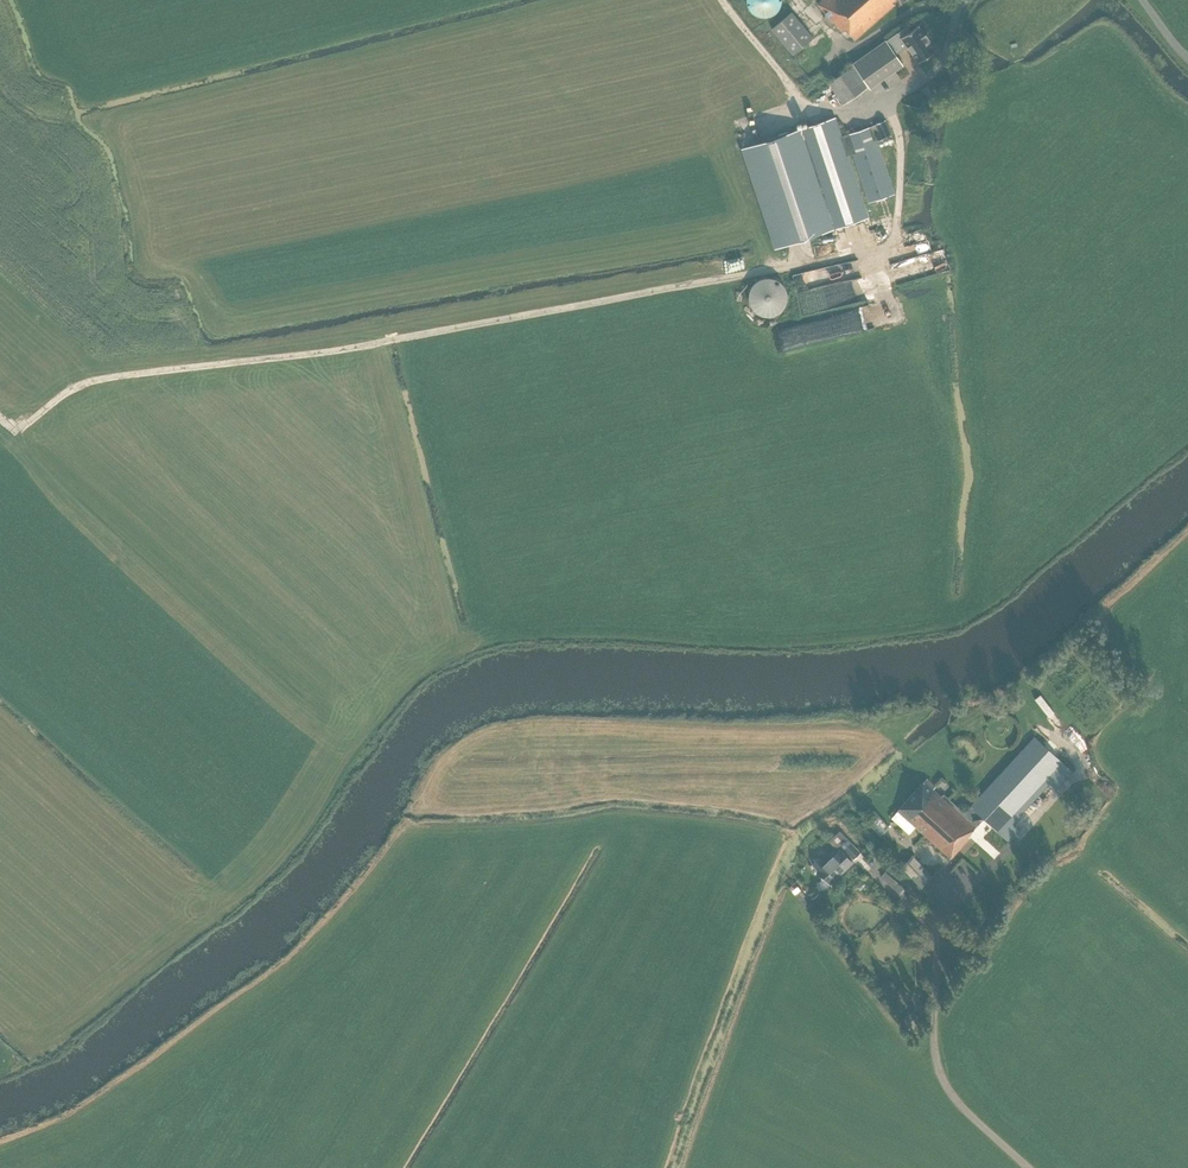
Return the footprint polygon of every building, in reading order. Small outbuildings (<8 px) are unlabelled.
[(782,1),(782,0),(746,0),(746,1),(746,2),(747,4),(747,6),(748,7),(748,9),(749,11),(751,12),(752,13),(753,15),(755,16),(756,17),(757,17),(759,18),(761,18),(763,18),(766,18),(768,18),(770,17),(771,17),(772,17),(773,16),(775,15),(776,13),(778,12),(779,11),(780,9),(780,7),(781,6),(781,4),(782,2),(782,1)] [(818,4),(828,15),(824,18),(832,26),(835,23),(843,32),(845,30),(854,40),(894,5),(892,3),(895,0),(823,0),(818,4)] [(813,38),(791,13),(771,30),(793,56),(813,38)] [(902,64),(896,55),(907,47),(918,63),(935,51),(929,41),(930,41),(925,34),(924,35),(918,26),(910,31),(907,26),(886,41),(852,64),(869,88),(902,64)] [(828,83),(843,105),(867,88),(852,66),(828,83)] [(877,141),(892,134),(885,120),(842,136),(836,117),(742,148),(776,248),(869,218),(849,156),(852,155),(869,204),(894,194),(877,141)] [(787,299),(787,297),(787,295),(787,293),(786,291),(786,289),(785,288),(784,286),(783,285),(781,283),(780,282),(779,281),(778,280),(775,279),(774,279),(771,278),(769,278),(767,278),(765,278),(763,278),(761,279),(760,279),(758,280),(757,281),(755,282),(754,284),(752,285),(751,287),(750,289),(749,291),(749,293),(749,295),(748,296),(748,298),(749,300),(749,301),(749,303),(750,305),(751,307),(752,308),(752,309),(754,311),(755,312),(756,313),(758,314),(760,315),(762,316),(764,316),(767,317),(768,317),(770,317),(771,317),(774,316),(775,315),(778,314),(779,314),(780,312),(781,311),(783,310),(784,308),(785,306),(786,305),(787,303),(787,301),(787,299)] [(775,324),(779,345),(806,341),(803,320),(775,324)] [(984,818),(1009,842),(1019,831),(1017,830),(1072,771),(1035,737),(965,813),(944,794),(941,797),(933,789),(936,787),(926,778),(897,811),(950,858),(970,836),(968,835),(984,818)] [(879,815),(869,824),(879,835),(889,826),(879,815)] [(835,848),(846,837),(839,830),(828,841),(835,848)] [(853,859),(860,852),(846,838),(839,845),(853,859)] [(817,871),(816,871),(821,876),(820,876),(822,878),(822,877),(829,884),(852,862),(839,849),(825,863),(818,857),(811,864),(817,871)] [(921,887),(932,876),(912,855),(901,866),(921,887)] [(895,891),(900,885),(885,871),(880,877),(895,891)] [(912,1011),(902,1020),(911,1029),(920,1020),(912,1011)]
